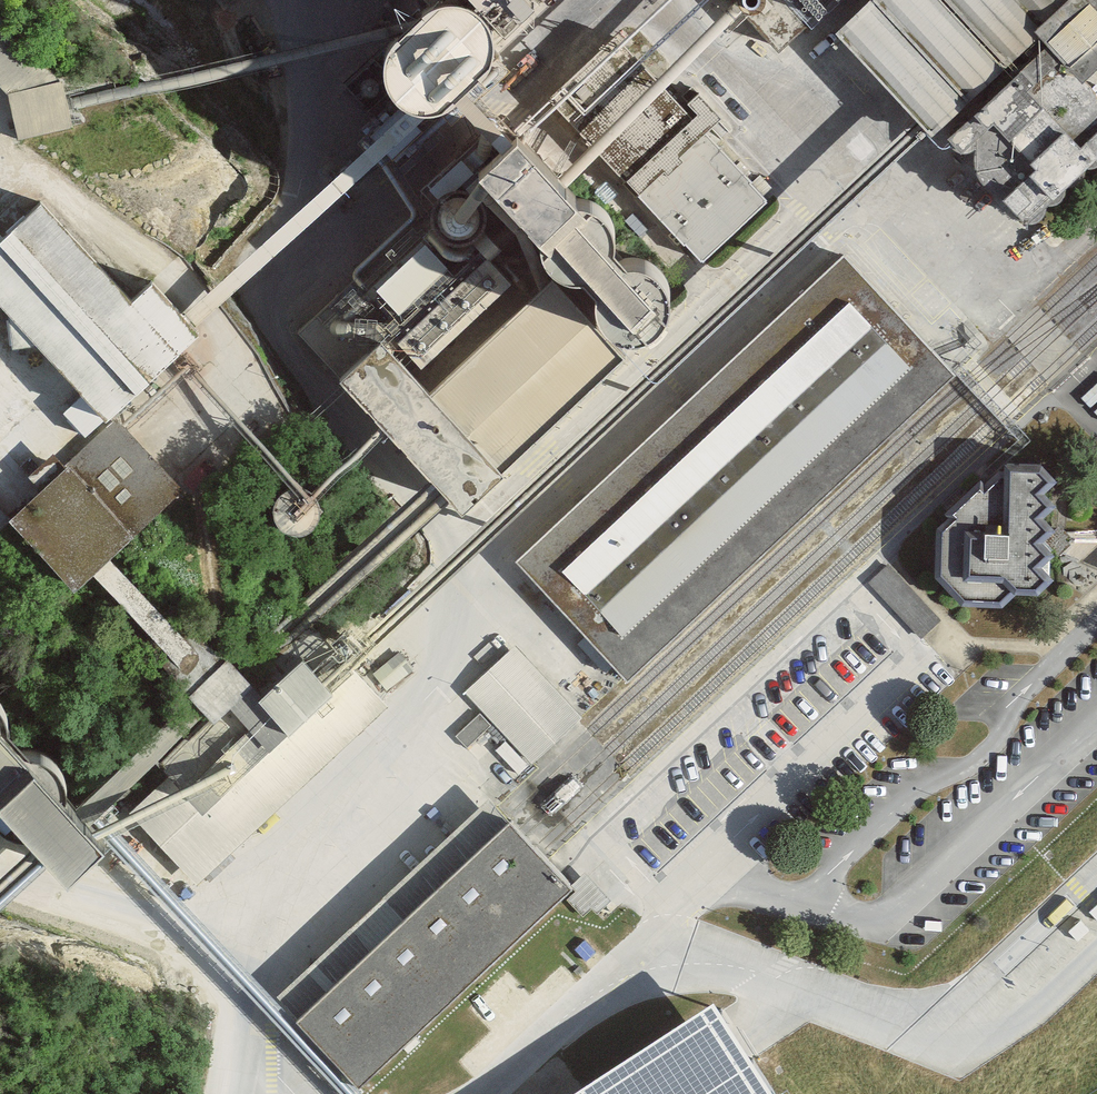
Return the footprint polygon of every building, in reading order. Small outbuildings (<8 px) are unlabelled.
[(971,103),(1045,34),(1086,79),(1096,69),(1096,0),(876,0),(971,103)] [(383,82),(389,97),(399,109),(413,117),(429,120),(445,117),(457,110),(487,78),(493,65),(494,51),(492,37),(485,24),(474,15),(461,9),(446,7),(432,10),(421,18),(389,51),(383,66),(383,82)] [(550,101),(701,268),(770,206),(619,39),(550,101)] [(0,90),(0,117),(5,136),(52,124),(41,80),(0,90)] [(301,332),(467,510),(629,359),(463,182),(301,332)] [(42,200),(0,238),(0,304),(105,419),(199,333),(151,281),(131,299),(42,200)] [(518,563),(629,680),(955,373),(844,256),(518,563)] [(66,468),(8,523),(74,593),(183,491),(115,419),(64,466),(66,468)] [(957,632),(1002,629),(1063,583),(1063,477),(1022,463),(918,561),(924,599),(957,632)] [(216,821),(363,684),(311,628),(164,766),(192,795),(216,821)] [(467,695),(535,764),(578,723),(511,653),(467,695)] [(68,814),(0,741),(0,812),(69,886),(104,853),(92,840),(68,814)] [(570,882),(508,816),(295,1019),(358,1084),(570,882)] [(738,1021),(622,1093),(784,1093),(738,1021)]
